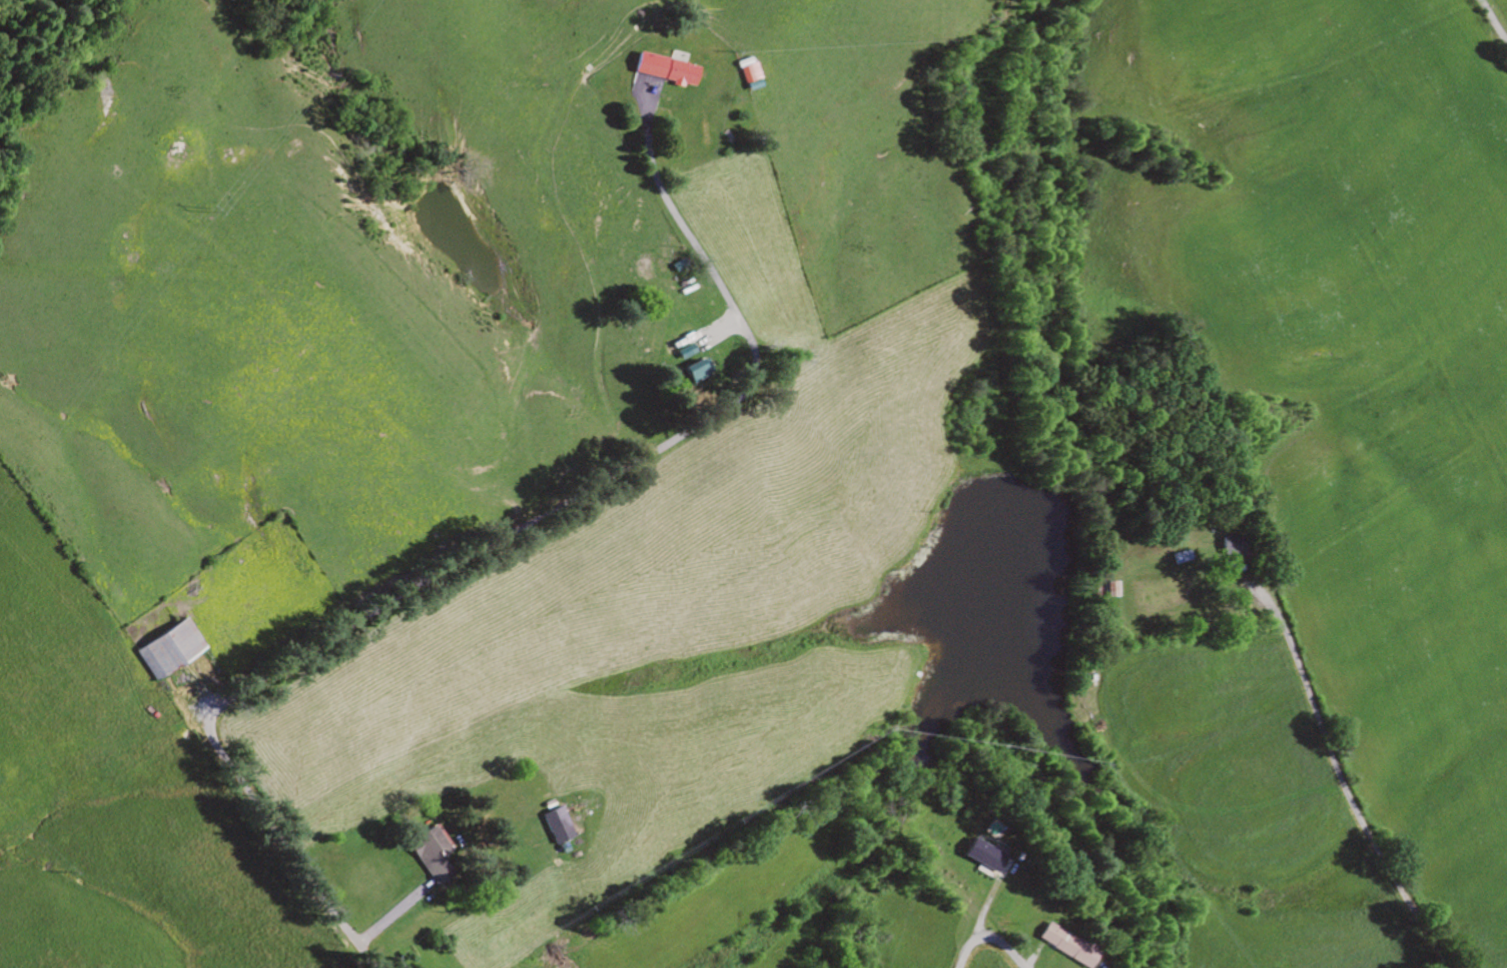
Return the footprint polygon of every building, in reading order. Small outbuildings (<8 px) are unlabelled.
[(700,66),(641,54),(637,76),(696,87),(700,66)] [(742,85),(759,81),(754,58),(737,62),(742,85)] [(661,81),(635,73),(627,97),(654,106),(661,81)] [(704,376),(696,358),(677,367),(685,385),(704,376)] [(1232,555),(1232,537),(1216,537),(1215,555),(1232,555)] [(1118,582),(1100,581),(1100,597),(1118,598),(1118,582)] [(201,650),(183,617),(130,646),(148,679),(201,650)] [(432,858),(443,851),(425,824),(401,841),(430,885),(444,876),(432,858)] [(992,872),(999,853),(964,839),(956,857),(992,872)] [(1076,967),(1079,967),(1089,952),(1039,922),(1028,939),(1076,967)]
